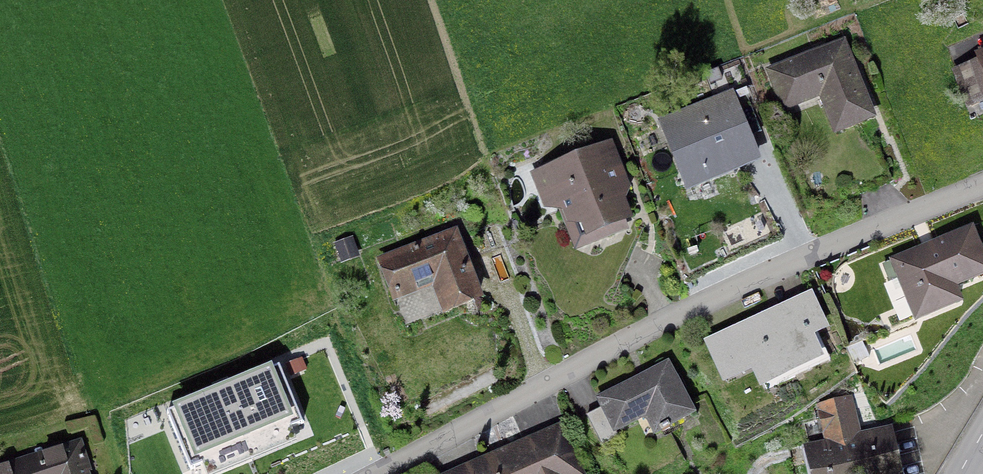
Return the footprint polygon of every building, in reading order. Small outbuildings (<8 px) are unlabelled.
[(833,133),(877,116),(845,36),(765,68),(782,111),(819,97),(833,133)] [(974,54),(977,60),(953,69),(967,108),(982,102),(982,50),(974,54)] [(657,119),(686,192),(762,162),(734,89),(657,119)] [(626,198),(631,186),(612,143),(530,172),(544,208),(559,211),(575,251),(629,230),(626,222),(633,219),(626,198)] [(959,286),(982,276),(982,245),(974,223),(890,258),(916,320),(965,300),(959,286)] [(442,312),(484,297),(458,227),(376,257),(392,301),(432,286),(442,312)] [(340,264),(361,255),(353,236),(332,244),(340,264)] [(815,336),(829,330),(812,292),(704,340),(723,382),(753,369),(761,387),(825,358),(815,336)] [(670,359),(595,396),(601,407),(586,414),(602,445),(619,437),(617,431),(646,416),(654,434),(697,412),(670,359)] [(272,366),(172,407),(173,411),(167,413),(191,470),(201,465),(205,473),(219,473),(297,441),(292,428),(303,423),(279,367),(273,369),(272,366)] [(892,424),(862,431),(853,396),(816,404),(825,439),(804,444),(811,473),(904,473),(892,424)] [(564,423),(444,473),(586,473),(564,423)] [(92,471),(82,439),(0,464),(0,473),(91,473),(90,472),(92,471)]
